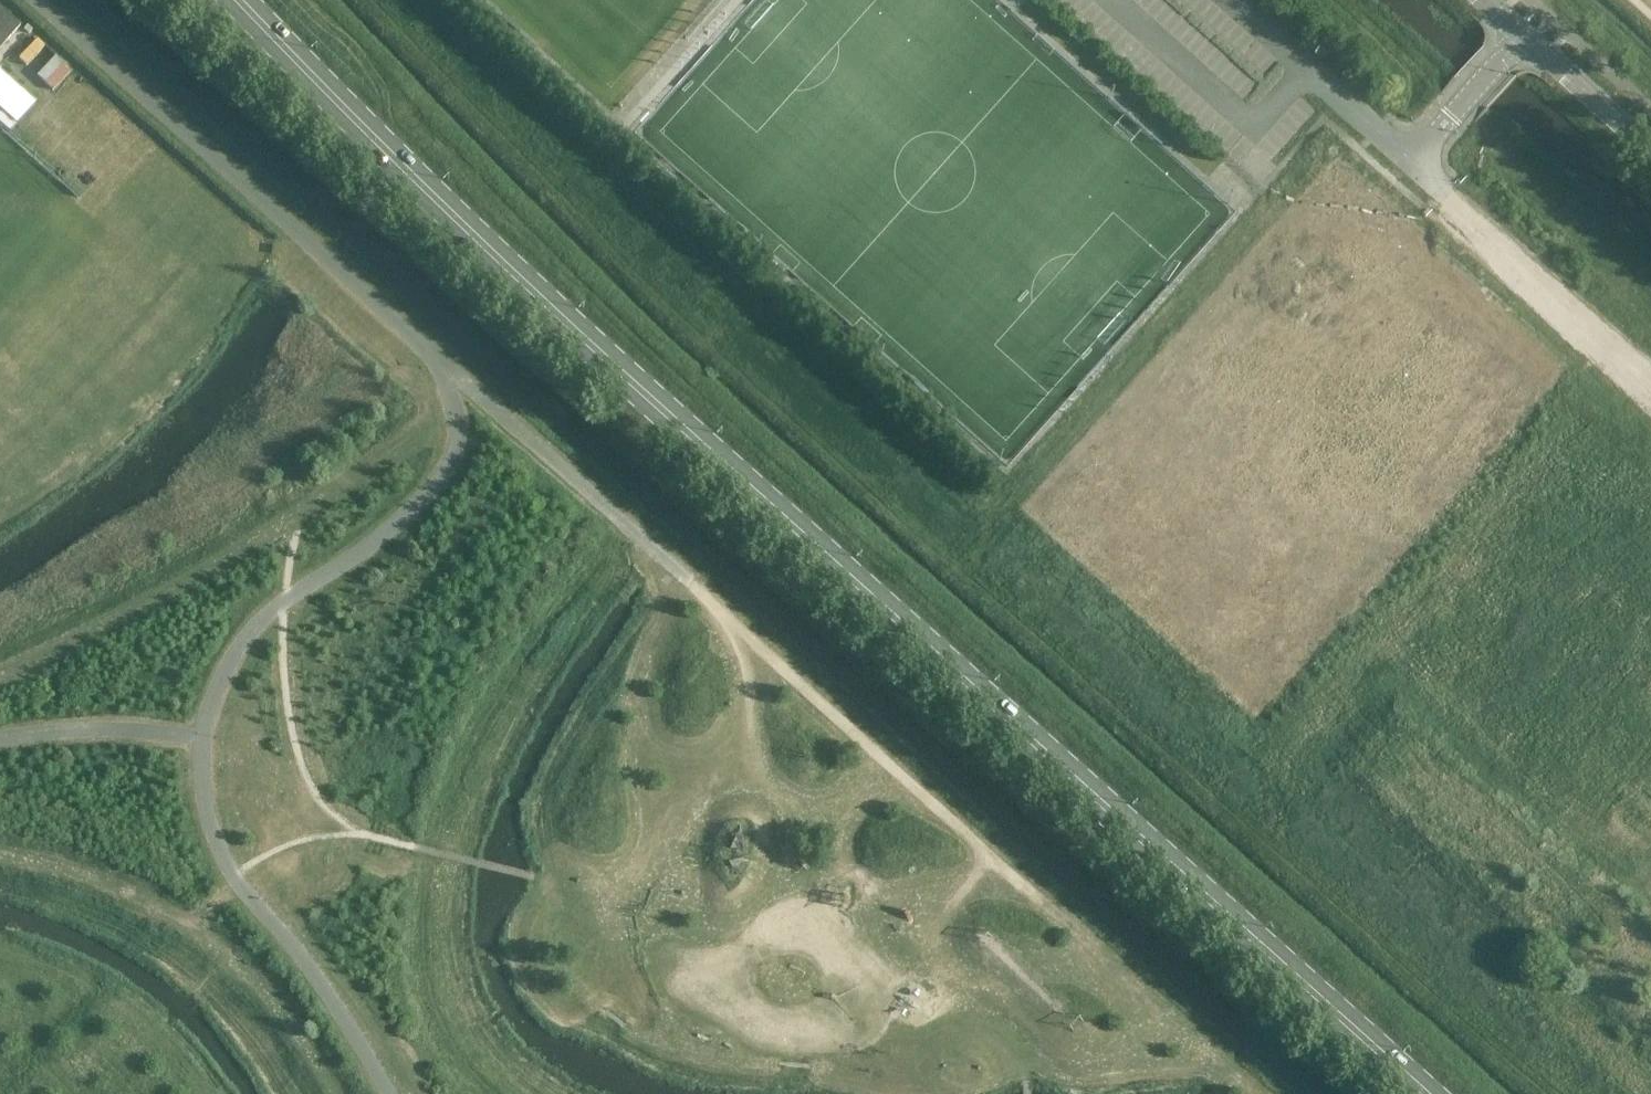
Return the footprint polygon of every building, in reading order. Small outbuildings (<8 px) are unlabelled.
[(3,50),(25,25),(0,3),(0,47),(3,50)] [(32,63),(46,42),(36,36),(23,57),(32,63)] [(39,73),(56,88),(74,68),(57,53),(39,73)] [(37,103),(0,71),(0,123),(11,132),(37,103)] [(660,579),(666,585),(673,579),(667,573),(660,579)]
